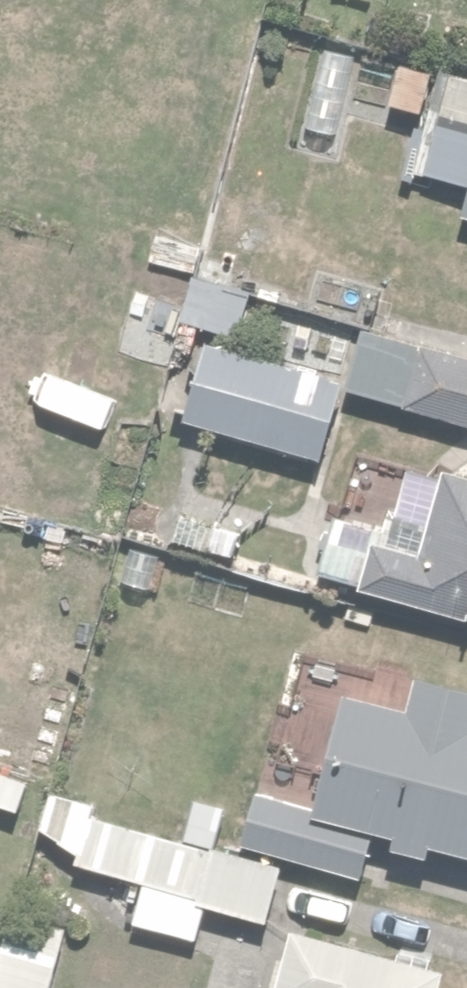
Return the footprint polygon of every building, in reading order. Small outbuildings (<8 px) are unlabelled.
[(457,212),(466,215),(466,174),(457,212)] [(362,314),(344,385),(466,416),(466,340),(362,314)] [(181,386),(174,409),(316,447),(338,368),(176,325),(161,381),(181,386)] [(315,568),(466,609),(466,474),(401,456),(384,520),(331,506),(315,568)] [(227,501),(175,491),(168,535),(219,544),(227,501)] [(168,543),(119,535),(112,579),(161,587),(168,543)] [(389,825),(384,842),(425,853),(429,837),(466,848),(466,717),(466,712),(466,680),(413,664),(401,707),(332,687),(305,781),(255,766),(235,836),(357,871),(372,820),(389,825)] [(141,874),(129,919),(196,937),(206,901),(266,917),(282,857),(217,840),(228,798),(192,789),(181,830),(95,807),(98,793),(47,781),(38,820),(79,857),(141,874)] [(62,920),(0,908),(0,987),(51,987),(62,920)] [(440,959),(284,916),(266,987),(433,987),(440,959)]
